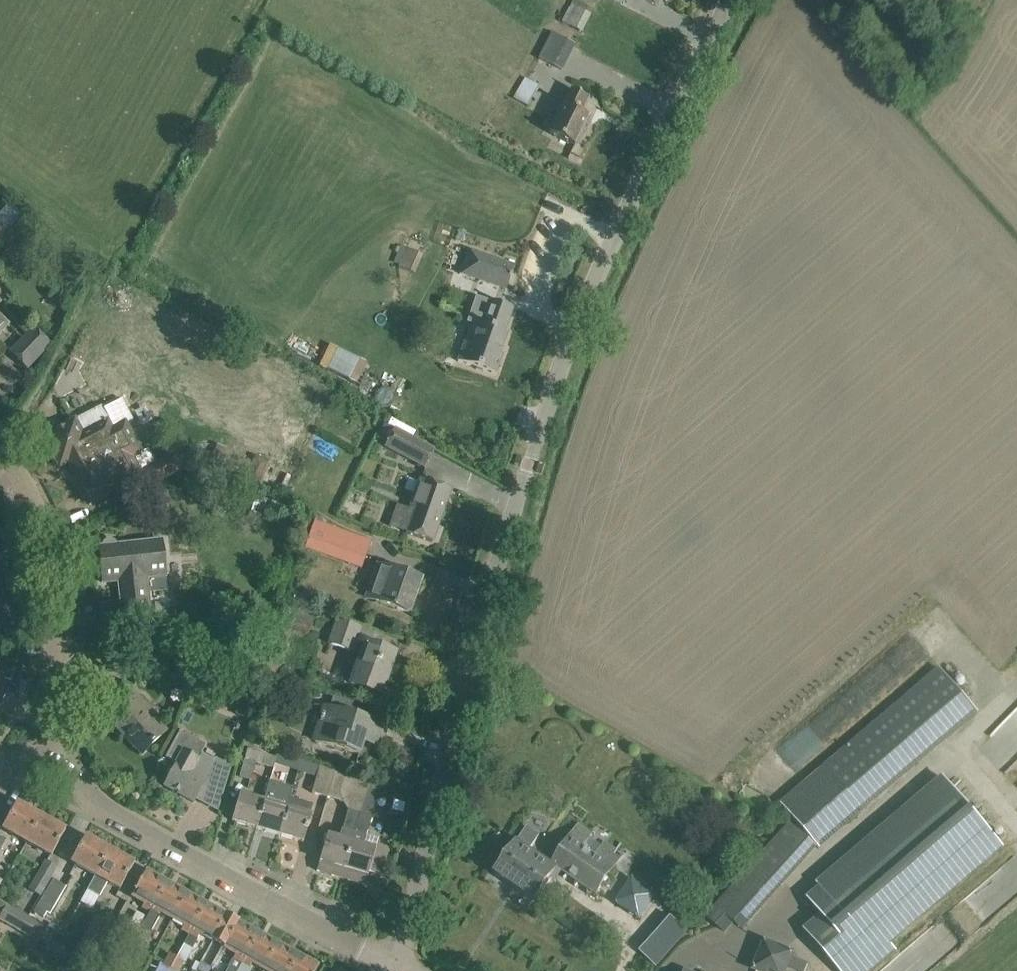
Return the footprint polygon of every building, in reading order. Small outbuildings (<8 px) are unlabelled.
[(573,1),(562,21),(581,32),(592,11),(573,1)] [(539,57),(564,69),(576,43),(551,31),(539,57)] [(514,97),(527,106),(539,86),(526,77),(514,97)] [(587,97),(571,89),(558,115),(551,112),(546,122),(553,125),(549,134),(574,146),(589,116),(580,112),(587,97)] [(7,233),(20,218),(7,207),(0,214),(0,228),(7,233)] [(423,255),(400,246),(393,262),(398,264),(397,267),(415,273),(423,255)] [(469,250),(459,274),(506,291),(515,267),(469,250)] [(463,342),(456,361),(460,363),(474,368),(473,370),(479,372),(480,371),(493,376),(500,356),(498,356),(499,352),(501,348),(506,334),(503,333),(512,309),(490,301),(481,325),(478,324),(478,326),(472,324),(472,323),(464,343),(463,342)] [(33,328),(10,352),(28,369),(51,346),(33,328)] [(71,421),(65,425),(47,434),(55,449),(52,451),(60,465),(62,464),(63,465),(68,462),(73,472),(89,504),(107,495),(125,485),(132,497),(185,469),(176,453),(156,463),(148,448),(143,452),(126,422),(133,418),(122,398),(104,409),(102,405),(71,421)] [(386,443),(385,446),(426,469),(434,450),(384,424),(376,438),(386,443)] [(207,463),(279,494),(286,477),(248,459),(249,457),(216,443),(207,463)] [(406,533),(413,536),(432,542),(451,490),(421,479),(409,512),(413,513),(406,533)] [(267,517),(272,501),(255,496),(250,512),(267,517)] [(314,522),(305,547),(362,566),(370,542),(314,522)] [(10,587),(4,534),(0,534),(0,588),(10,587)] [(123,616),(143,614),(170,611),(162,541),(98,548),(102,583),(119,581),(123,616)] [(365,598),(389,607),(408,613),(409,612),(407,611),(418,580),(420,580),(420,579),(377,564),(365,598)] [(16,640),(14,631),(15,631),(10,587),(0,588),(0,642),(16,640)] [(380,695),(390,665),(398,667),(401,658),(394,656),(394,654),(354,640),(359,627),(336,619),(328,642),(350,650),(346,662),(357,665),(350,684),(378,694),(378,695),(380,695)] [(111,667),(130,674),(138,677),(142,663),(116,654),(111,667)] [(944,666),(869,730),(907,773),(981,709),(944,666)] [(0,698),(3,699),(10,686),(11,686),(15,671),(0,668),(0,700),(0,698)] [(224,690),(221,702),(237,708),(235,715),(248,719),(255,700),(224,690)] [(144,752),(158,738),(166,730),(147,710),(149,707),(138,695),(113,719),(144,752)] [(333,697),(330,708),(324,707),(313,740),(358,754),(362,742),(373,745),(376,737),(382,739),(386,725),(370,721),(373,709),(333,697)] [(812,720),(777,752),(793,769),(828,738),(812,720)] [(177,764),(174,769),(164,786),(193,803),(210,772),(195,763),(200,753),(193,749),(198,740),(180,730),(165,758),(177,764)] [(869,730),(823,770),(860,813),(907,773),(869,730)] [(277,757),(248,749),(239,777),(251,779),(256,762),(260,763),(274,767),(275,763),(277,757)] [(292,757),(278,752),(277,757),(275,763),(288,767),(292,757)] [(312,793),(327,797),(335,772),(302,760),(299,771),(316,777),(312,793)] [(860,813),(823,770),(785,802),(823,846),(860,813)] [(328,834),(325,842),(322,852),(317,871),(334,876),(334,875),(333,875),(336,866),(344,868),(366,784),(367,783),(335,772),(327,797),(342,801),(348,811),(342,830),(341,829),(339,838),(328,834)] [(805,932),(839,970),(872,970),(896,950),(889,942),(1001,845),(944,779),(819,887),(821,889),(809,901),(811,904),(823,917),(805,932)] [(263,803),(256,828),(279,835),(290,798),(293,789),(270,782),(263,803)] [(369,873),(381,876),(387,853),(362,847),(370,817),(374,802),(384,799),(385,800),(387,790),(366,784),(344,868),(350,870),(348,880),(365,885),(369,873)] [(239,796),(237,802),(232,821),(256,828),(263,803),(239,796)] [(290,798),(279,835),(303,842),(311,817),(309,816),(313,805),(290,798)] [(27,843),(41,816),(17,803),(2,829),(27,843)] [(41,816),(27,843),(51,856),(66,830),(41,816)] [(790,822),(699,924),(718,941),(734,922),(744,931),(818,847),(790,822)] [(623,855),(603,842),(600,846),(589,839),(592,834),(578,825),(552,864),(517,840),(495,874),(535,901),(558,868),(596,894),(623,855)] [(71,862),(95,876),(110,850),(85,836),(71,862)] [(134,863),(110,850),(95,876),(87,890),(100,897),(108,882),(120,889),(134,863)] [(57,867),(45,861),(29,889),(41,896),(57,867)] [(150,911),(167,881),(146,870),(132,896),(145,903),(143,907),(150,911)] [(615,898),(639,918),(657,895),(633,875),(615,898)] [(50,914),(66,886),(54,880),(35,913),(44,918),(47,913),(50,914)] [(147,917),(141,928),(150,933),(151,933),(159,917),(157,916),(158,915),(160,911),(172,918),(186,892),(167,881),(150,911),(147,917)] [(1010,905),(992,883),(886,969),(888,970),(927,970),(1010,905)] [(186,892),(172,918),(184,925),(182,929),(189,933),(206,903),(186,892)] [(206,903),(189,933),(184,943),(191,947),(199,933),(212,940),(226,915),(206,903)] [(7,905),(0,917),(0,920),(28,937),(37,923),(7,905)] [(129,932),(123,942),(131,947),(137,936),(141,928),(147,917),(136,911),(126,930),(129,932)] [(258,932),(238,921),(226,915),(212,940),(222,946),(224,947),(227,948),(236,954),(234,958),(233,959),(228,967),(226,970),(237,970),(258,932)] [(670,915),(639,951),(656,967),(688,931),(670,915)] [(79,945),(96,954),(112,925),(95,916),(79,945)] [(250,966),(252,962),(264,969),(278,943),(258,932),(237,970),(247,970),(250,966)] [(137,936),(131,947),(139,951),(144,940),(145,940),(137,936)] [(298,954),(278,943),(264,969),(268,970),(289,970),(298,954)] [(791,955),(766,945),(756,970),(760,970),(784,970),(791,955)] [(156,970),(169,970),(170,969),(176,958),(168,954),(164,962),(162,965),(163,965),(161,970),(158,968),(156,970)] [(318,965),(298,954),(289,970),(315,970),(318,965)] [(169,970),(179,970),(184,962),(176,958),(170,969),(169,970)]
